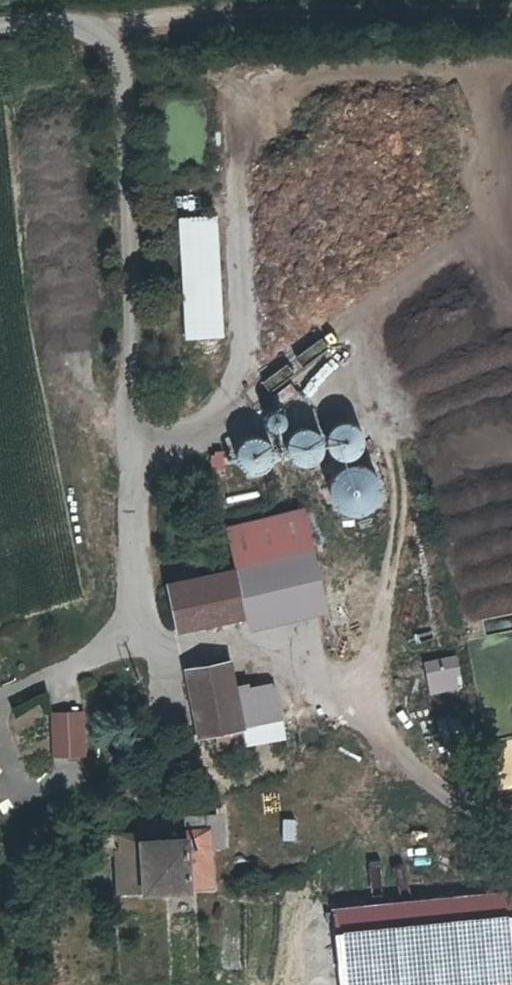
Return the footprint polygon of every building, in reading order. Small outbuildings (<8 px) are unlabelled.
[(226,224),(190,225),(194,345),(230,344),(226,224)] [(269,431),(290,430),(287,409),(267,411),(269,431)] [(337,426),(334,428),(332,429),(327,434),(325,439),(325,446),(327,453),(332,459),(339,462),(345,462),(352,460),(357,456),(361,450),(362,443),(360,436),(356,430),(351,427),(344,425),(337,426)] [(304,429),(298,430),(296,431),(291,434),(287,439),(284,445),(284,451),(288,459),(292,464),(298,466),(305,467),(311,464),(317,460),(319,457),(321,453),(321,450),(321,443),(319,439),(317,436),(311,431),(304,429)] [(251,472),(257,471),(260,469),(265,465),(269,460),(270,453),(269,446),(265,440),(257,435),(250,435),(244,436),(238,440),(235,446),(234,448),(233,455),(234,458),(239,467),(244,470),(251,472)] [(349,473),(343,476),(339,479),(336,483),(333,488),(332,493),(331,498),(332,504),(334,507),(340,515),(347,520),(358,522),(365,521),(371,518),(374,515),(378,510),(380,506),(382,502),(382,495),(380,486),(378,482),(373,477),(370,475),(361,472),(354,471),(349,473)] [(243,569),(307,555),(298,512),(220,526),(230,571),(243,569)] [(307,555),(243,569),(253,616),(317,602),(307,555)] [(253,616),(243,569),(230,571),(171,584),(180,630),(253,616)] [(323,629),(368,620),(362,593),(317,602),(323,629)] [(450,665),(426,670),(434,703),(458,697),(450,665)] [(240,732),(235,700),(230,666),(185,673),(195,739),(207,737),(209,750),(243,744),(240,732)] [(264,695),(235,700),(240,732),(269,729),(264,695)] [(83,710),(51,711),(52,757),(84,756),(83,710)] [(13,807),(2,792),(0,794),(0,817),(13,807)] [(279,818),(281,840),(294,839),(292,817),(279,818)] [(114,901),(214,894),(211,850),(222,849),(222,820),(217,820),(184,823),(185,844),(142,846),(141,833),(96,838),(95,859),(112,857),(114,901)]
